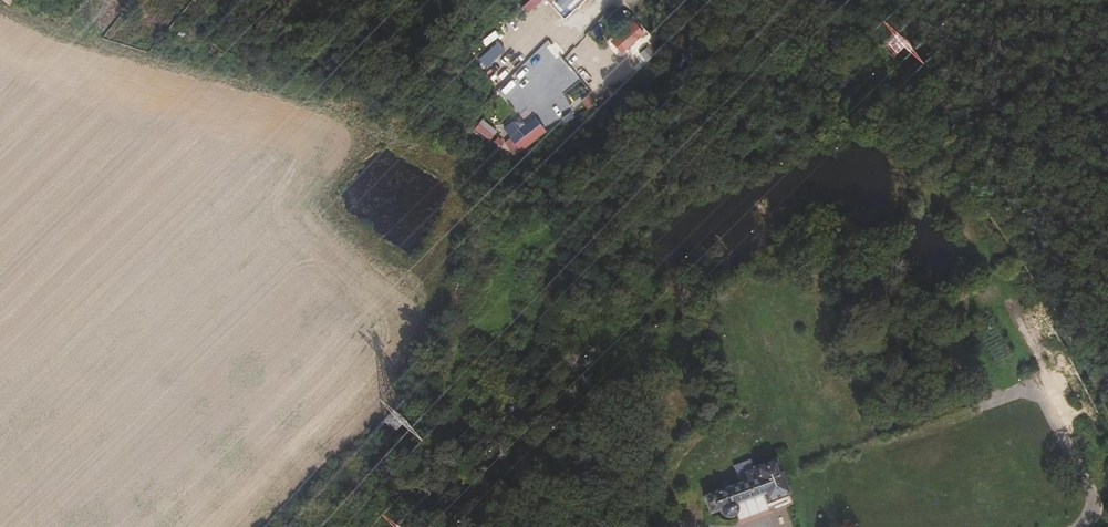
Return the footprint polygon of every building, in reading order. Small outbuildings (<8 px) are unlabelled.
[(563,15),(580,0),(554,0),(552,2),(563,15)] [(645,34),(616,6),(586,38),(601,55),(614,47),(626,56),(645,34)] [(498,40),(479,57),(487,66),(506,49),(498,40)] [(547,125),(534,109),(503,132),(515,148),(528,139),(547,125)] [(483,118),(475,128),(490,140),(498,131),(483,118)] [(773,460),(753,467),(758,478),(746,484),(707,501),(714,517),(726,512),(730,516),(732,518),(737,518),(740,517),(744,514),(743,504),(765,495),(768,501),(787,492),(773,460)] [(753,467),(740,473),(743,478),(746,484),(758,478),(753,467)]
